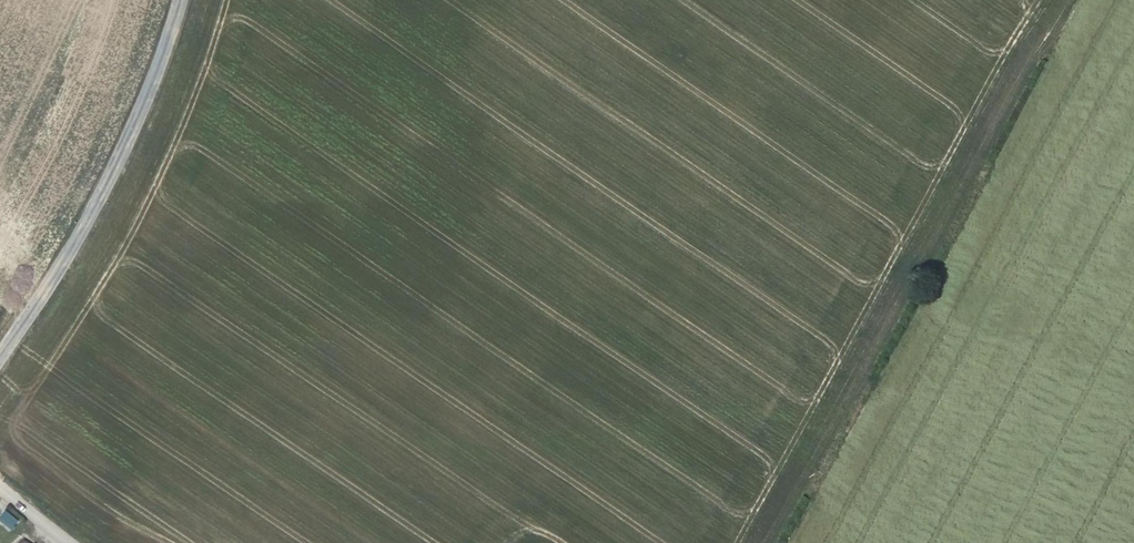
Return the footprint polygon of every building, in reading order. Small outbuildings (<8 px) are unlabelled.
[(0,516),(0,521),(11,530),(18,521),(5,510),(0,516)]
